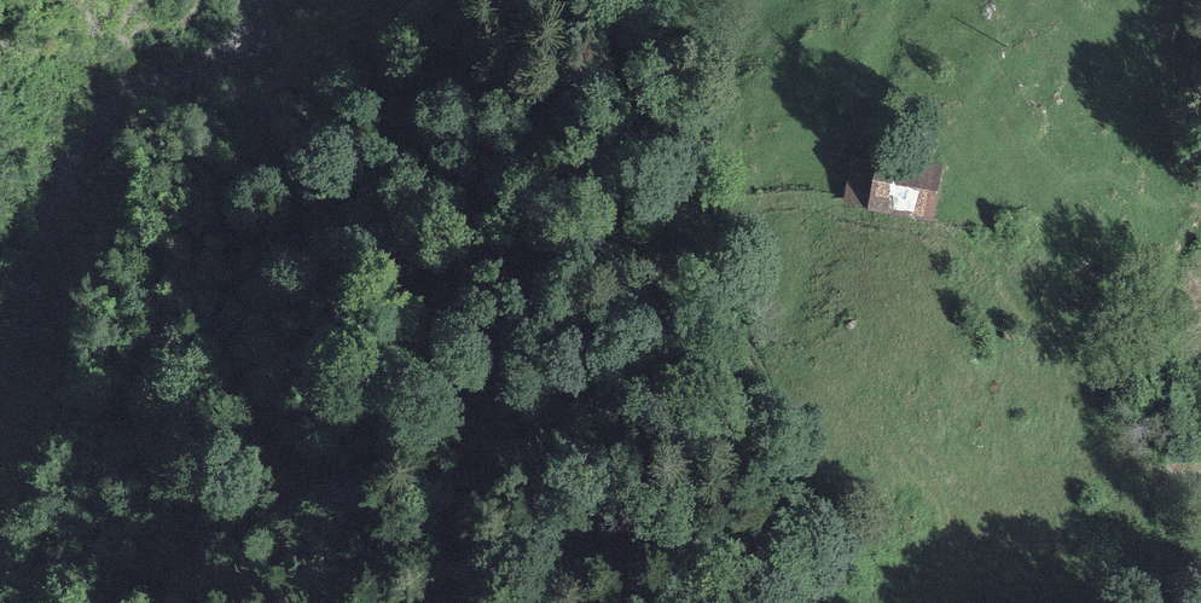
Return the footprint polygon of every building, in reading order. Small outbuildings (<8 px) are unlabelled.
[(938,172),(882,161),(873,207),(929,217),(938,172)]
